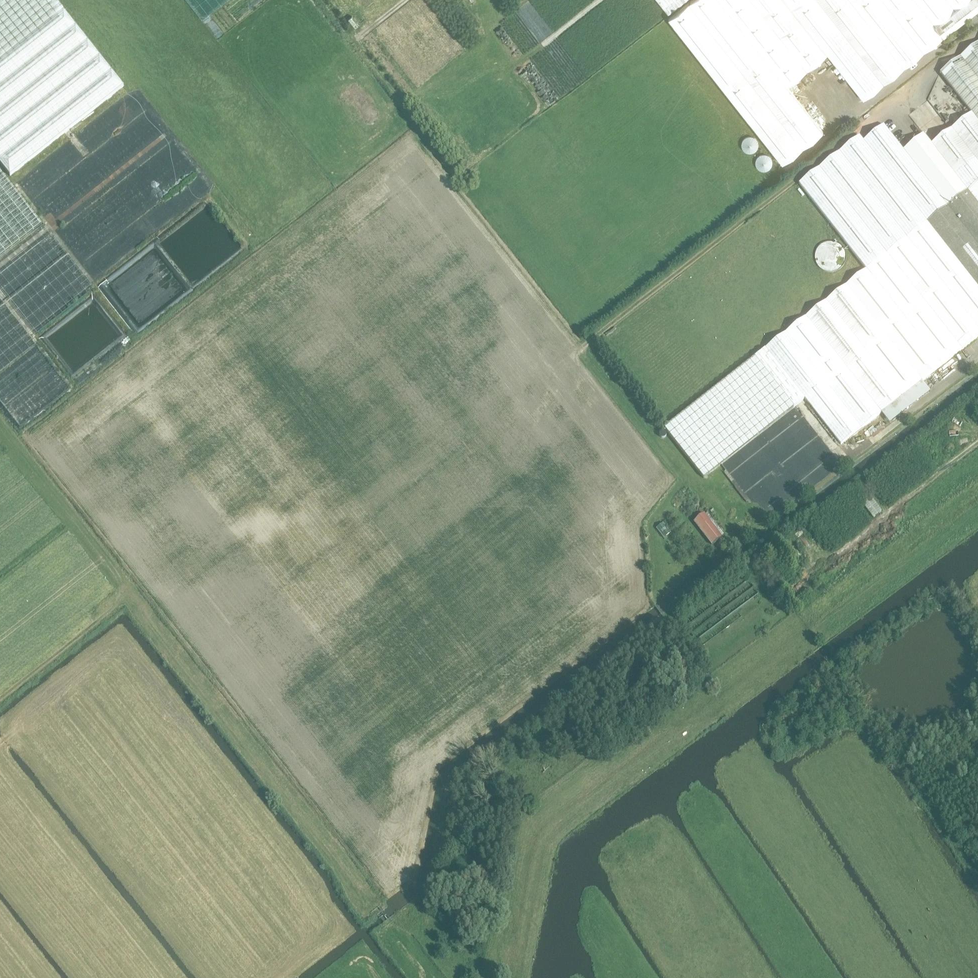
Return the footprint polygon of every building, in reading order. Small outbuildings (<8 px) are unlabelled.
[(56,0),(0,0),(0,162),(11,176),(124,86),(56,0)] [(668,13),(684,0),(658,0),(668,13)] [(669,18),(783,163),(803,147),(824,131),(788,85),(828,53),(864,99),(884,83),(904,68),(977,10),(977,0),(691,0),(689,2),(669,18)] [(977,182),(977,43),(941,72),(972,113),(932,144),(924,134),(904,149),(884,124),(864,140),(860,135),(799,182),(867,269),(967,190),(977,182)] [(741,143),(741,144),(741,145),(741,146),(742,147),(742,148),(743,149),(743,150),(744,150),(744,151),(745,151),(746,152),(747,152),(748,152),(748,153),(749,153),(750,153),(751,153),(752,152),(753,152),(754,152),(755,151),(756,150),(757,150),(757,149),(757,148),(758,148),(758,147),(758,146),(758,145),(759,145),(759,144),(759,143),(758,142),(758,141),(758,140),(757,140),(757,139),(757,138),(756,138),(755,137),(754,136),(753,136),(752,136),(751,135),(750,135),(749,135),(748,135),(748,136),(747,136),(746,136),(745,137),(744,137),(744,138),(743,138),(743,139),(742,140),(742,141),(741,142),(741,143)] [(755,161),(755,162),(755,163),(755,164),(755,165),(756,166),(756,167),(757,167),(757,168),(758,168),(759,169),(760,170),(761,170),(762,170),(763,170),(764,171),(764,170),(765,170),(766,170),(767,170),(768,169),(769,169),(769,168),(770,168),(770,167),(771,167),(771,166),(772,165),(772,164),(772,163),(772,162),(772,161),(772,160),(772,159),(771,158),(771,157),(770,156),(769,155),(768,154),(767,154),(766,153),(765,153),(764,153),(763,153),(762,153),(761,154),(760,154),(759,154),(759,155),(758,155),(757,156),(756,157),(756,158),(755,159),(755,160),(755,161)] [(43,223),(0,169),(0,258),(43,223)] [(977,337),(977,182),(967,190),(867,269),(664,427),(703,478),(805,398),(841,444),(977,337)] [(52,386),(52,380),(50,375),(47,369),(43,365),(40,362),(35,359),(29,357),(24,357),(18,357),(13,359),(8,361),(3,365),(0,368),(0,404),(3,407),(7,410),(12,413),(17,415),(23,415),(30,415),(34,413),(40,410),(44,407),(47,402),(50,397),(52,392),(52,387),(52,386)] [(870,495),(862,502),(873,517),(882,511),(870,495)] [(722,538),(710,522),(704,514),(694,522),(712,545),(722,538)]
